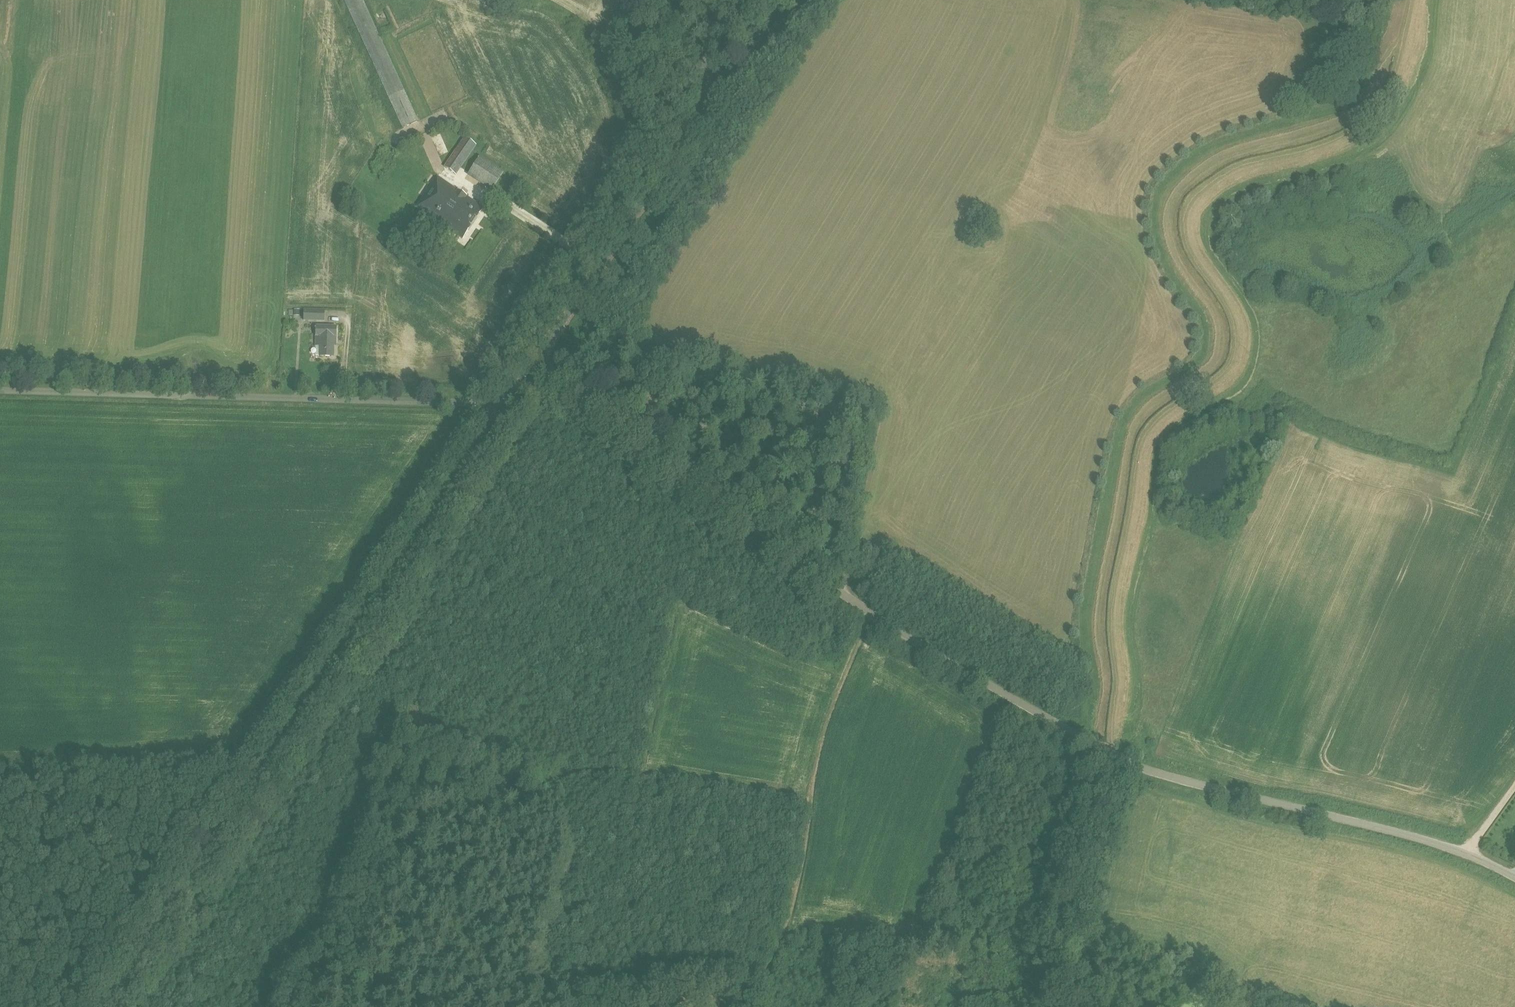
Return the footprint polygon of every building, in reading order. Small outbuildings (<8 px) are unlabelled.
[(363,0),(343,0),(402,128),(418,121),(363,0)] [(443,167),(456,176),(477,146),(464,137),(443,167)] [(504,172),(479,156),(467,175),(491,191),(504,172)] [(484,208),(437,177),(417,208),(452,232),(463,239),(484,208)] [(324,321),(324,309),(304,309),(304,320),(324,321)] [(315,346),(320,346),(319,356),(333,357),(334,342),(336,342),(336,327),(316,326),(315,346)]
